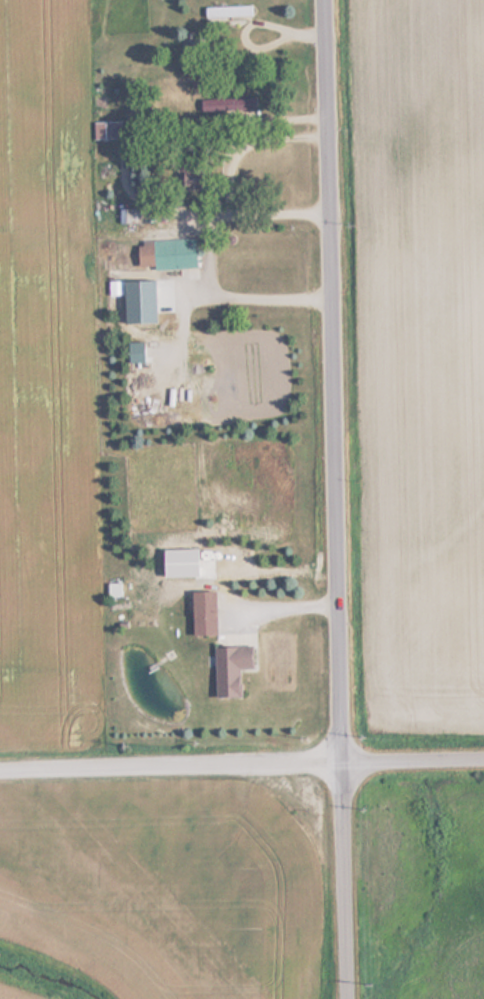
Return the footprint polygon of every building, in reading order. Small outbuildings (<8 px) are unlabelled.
[(251,7),(203,7),(203,20),(251,20),(251,7)] [(259,123),(259,99),(202,98),(202,122),(259,123)] [(92,121),(92,140),(122,140),(122,121),(92,121)] [(181,184),(196,183),(195,175),(180,176),(181,184)] [(137,223),(137,210),(120,210),(120,223),(137,223)] [(195,239),(136,241),(136,269),(196,267),(195,239)] [(214,635),(214,591),(189,591),(189,635),(214,635)] [(213,698),(239,698),(238,669),(252,669),(251,646),(213,647),(213,698)]
